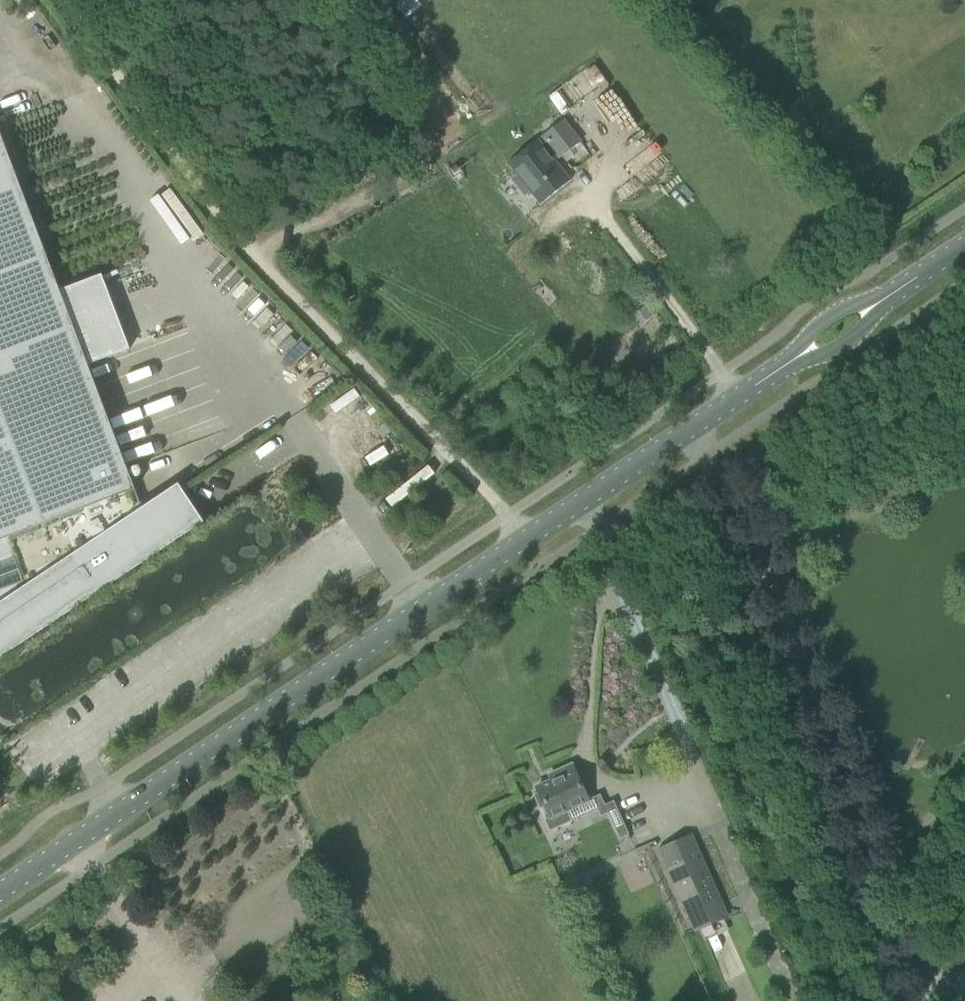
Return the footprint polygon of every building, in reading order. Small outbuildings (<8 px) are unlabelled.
[(567,105),(584,97),(576,80),(559,88),(567,105)] [(541,137),(546,143),(558,159),(581,141),(563,119),(541,137)] [(204,522),(201,519),(178,484),(142,508),(0,133),(0,658),(204,522)] [(508,163),(540,204),(571,181),(558,165),(537,139),(508,163)] [(71,306),(89,362),(120,352),(113,330),(91,337),(86,321),(103,315),(97,298),(71,306)] [(646,309),(636,316),(640,322),(651,315),(646,309)] [(289,370),(305,400),(324,389),(308,360),(289,370)] [(561,777),(537,788),(539,793),(533,795),(540,810),(545,807),(550,817),(544,820),(550,831),(572,821),(567,811),(588,801),(572,765),(559,771),(561,777)] [(694,834),(659,849),(694,930),(729,915),(694,834)]
